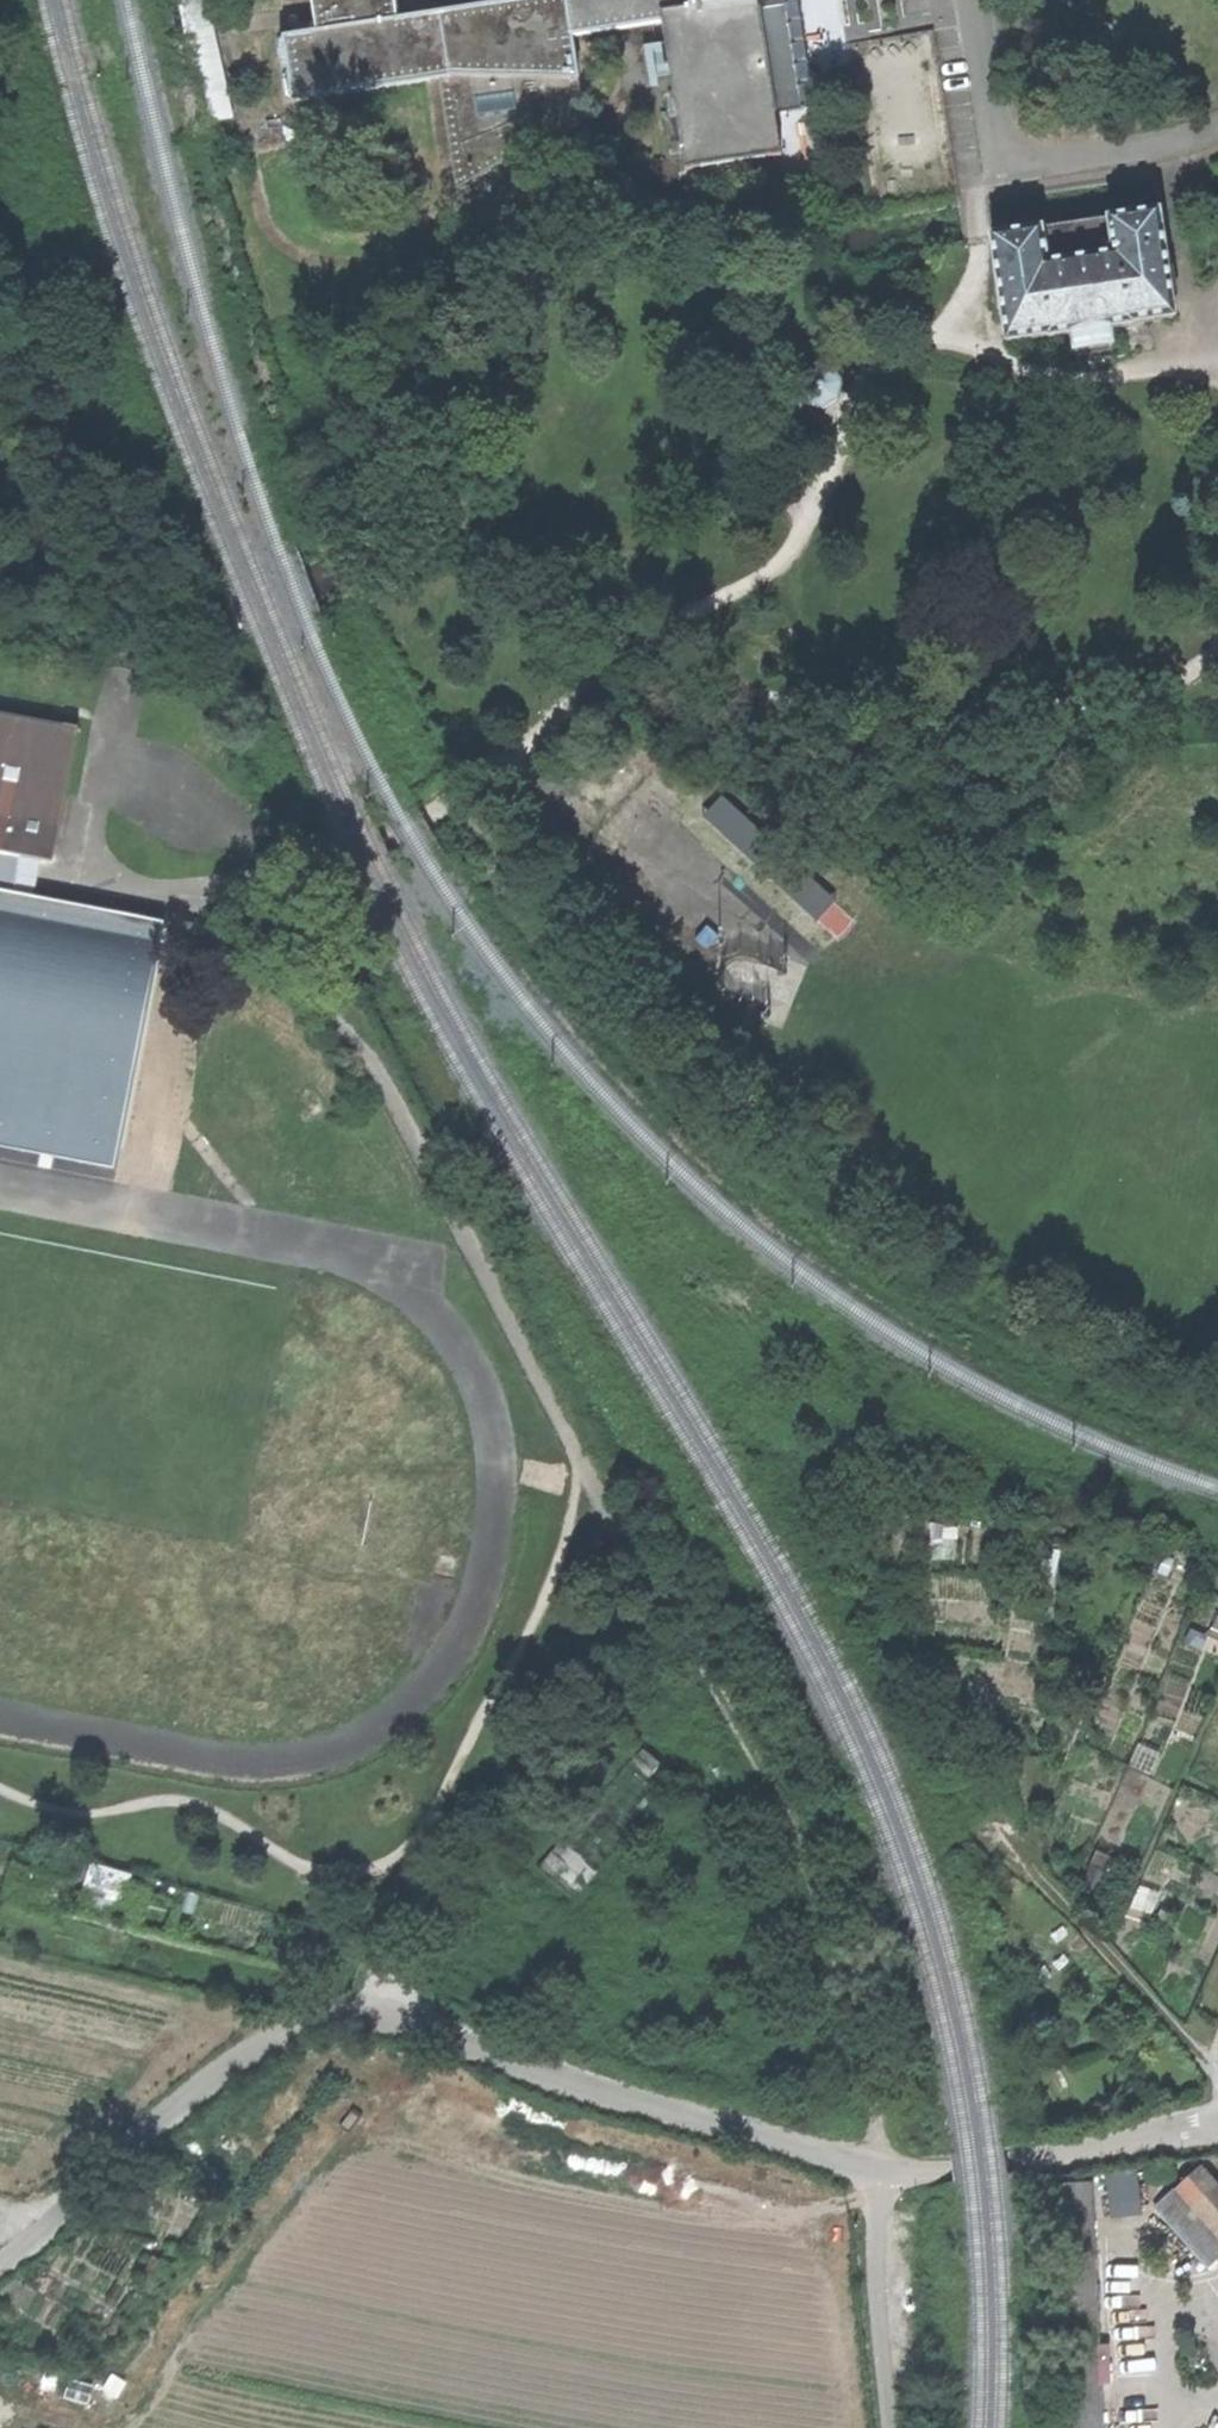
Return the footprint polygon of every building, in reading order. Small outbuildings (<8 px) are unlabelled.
[(233,117),(207,0),(180,0),(207,122),(233,117)] [(316,32),(284,37),(294,103),(449,78),(454,113),(444,114),(457,195),(508,164),(512,169),(586,124),(573,38),(567,0),(522,0),(398,19),(394,0),(311,0),(316,32)] [(573,38),(664,24),(660,0),(567,0),(573,38)] [(758,8),(697,17),(694,0),(660,0),(664,24),(686,171),(781,157),(774,114),(758,8)] [(697,17),(758,8),(756,0),(694,0),(697,17)] [(796,2),(786,4),(803,110),(813,108),(796,2)] [(758,8),(774,114),(803,110),(786,4),(758,8)] [(223,128),(211,131),(214,140),(225,137),(223,128)] [(1047,340),(1071,336),(1073,352),(1094,349),(1113,346),(1111,330),(1134,327),(1134,325),(1175,319),(1159,212),(993,236),(990,237),(1005,345),(1047,338),(1047,340)] [(831,377),(819,374),(810,380),(807,392),(812,401),(823,404),(833,398),(836,386),(831,377)] [(58,845),(81,728),(64,724),(64,729),(0,716),(0,834),(58,845)] [(748,853),(768,832),(729,795),(709,816),(748,853)] [(58,845),(0,834),(0,854),(54,865),(58,845)] [(844,939),(860,920),(811,878),(794,897),(844,939)] [(122,1142),(166,924),(0,892),(0,1119),(122,1142)] [(116,1173),(122,1142),(0,1119),(0,1151),(116,1173)] [(581,1892),(600,1869),(565,1840),(546,1863),(581,1892)] [(129,1903),(137,1875),(95,1863),(87,1891),(129,1903)] [(1148,2170),(1149,2179),(1172,2176),(1171,2166),(1148,2170)] [(1107,2176),(1112,2217),(1141,2213),(1136,2172),(1107,2176)] [(1183,2193),(1217,2230),(1217,2189),(1214,2186),(1213,2184),(1215,2181),(1207,2173),(1205,2176),(1203,2173),(1183,2193)] [(1055,2186),(1061,2307),(1101,2305),(1096,2184),(1055,2186)] [(1217,2266),(1217,2230),(1183,2193),(1161,2214),(1214,2269),(1217,2266)] [(1101,2305),(1061,2307),(1065,2378),(1063,2427),(1107,2427),(1101,2305)]
